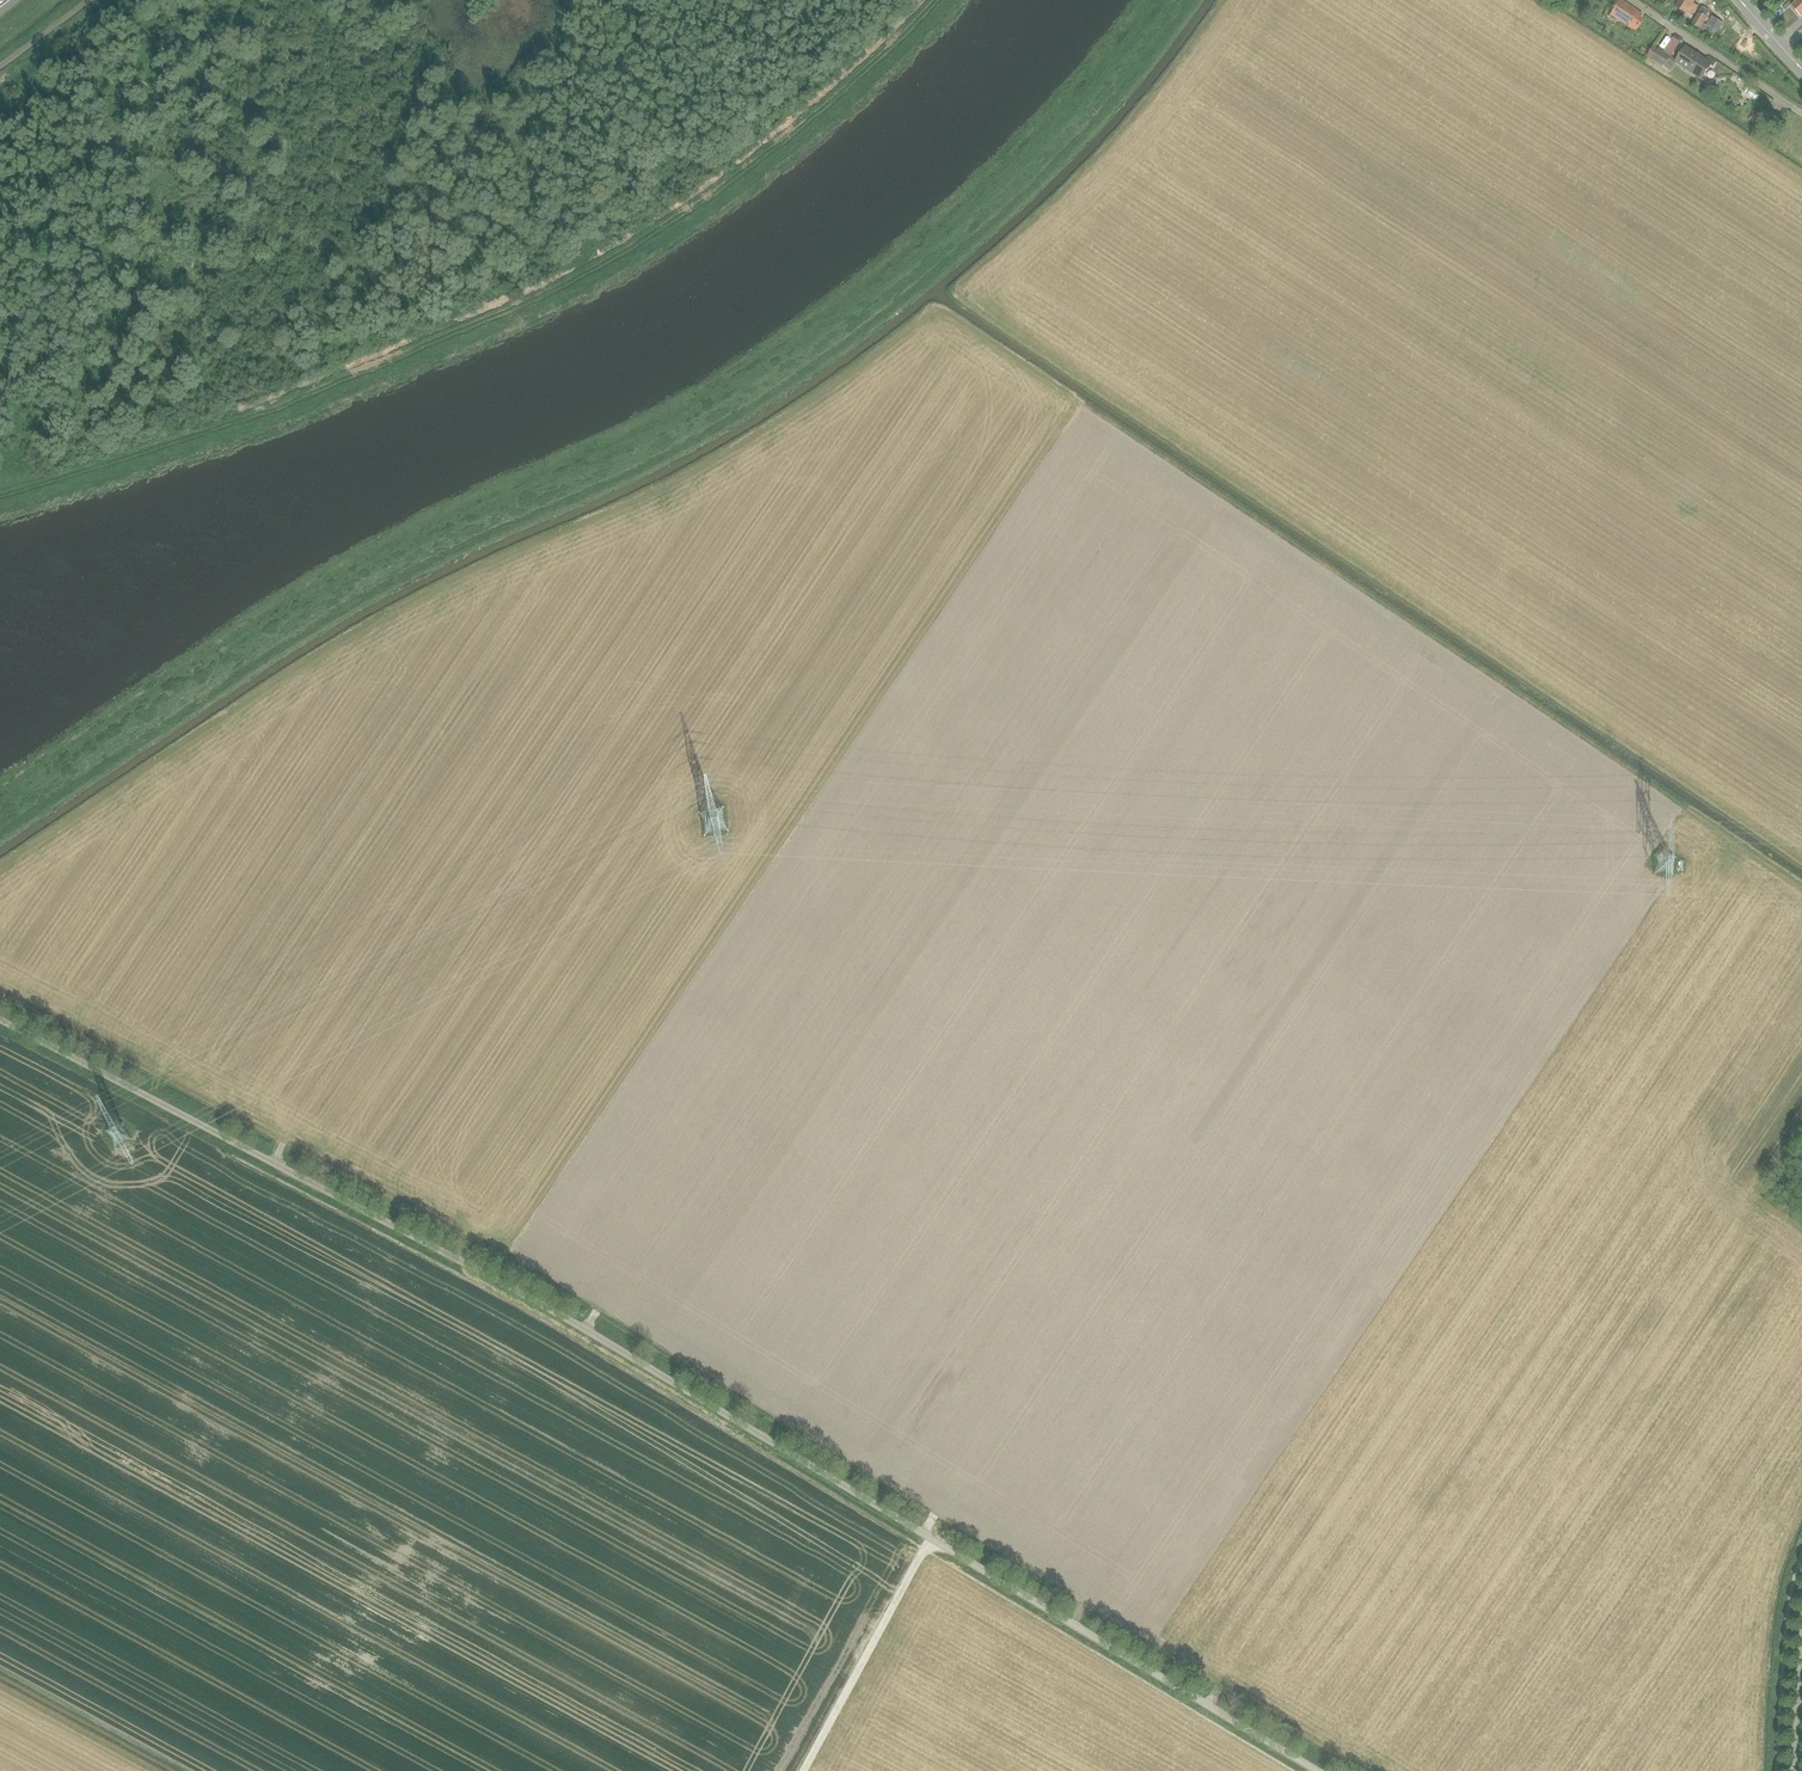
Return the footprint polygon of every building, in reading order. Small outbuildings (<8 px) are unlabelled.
[(1696,0),(1681,0),(1677,7),(1687,14),(1696,0)] [(1791,7),(1801,17),(1801,16),(1801,0),(1798,0),(1791,7)] [(1637,32),(1644,21),(1640,19),(1643,14),(1622,1),(1612,15),(1637,32)] [(1698,11),(1691,23),(1700,29),(1707,17),(1698,11)] [(1676,60),(1654,45),(1647,56),(1663,66),(1663,67),(1670,72),(1676,63),(1675,62),(1676,60)] [(1699,78),(1707,66),(1704,64),(1706,60),(1685,47),(1675,62),(1699,78)] [(1763,130),(1770,120),(1763,116),(1756,126),(1763,130)] [(283,1157),(289,1145),(282,1140),(275,1153),(283,1157)]
